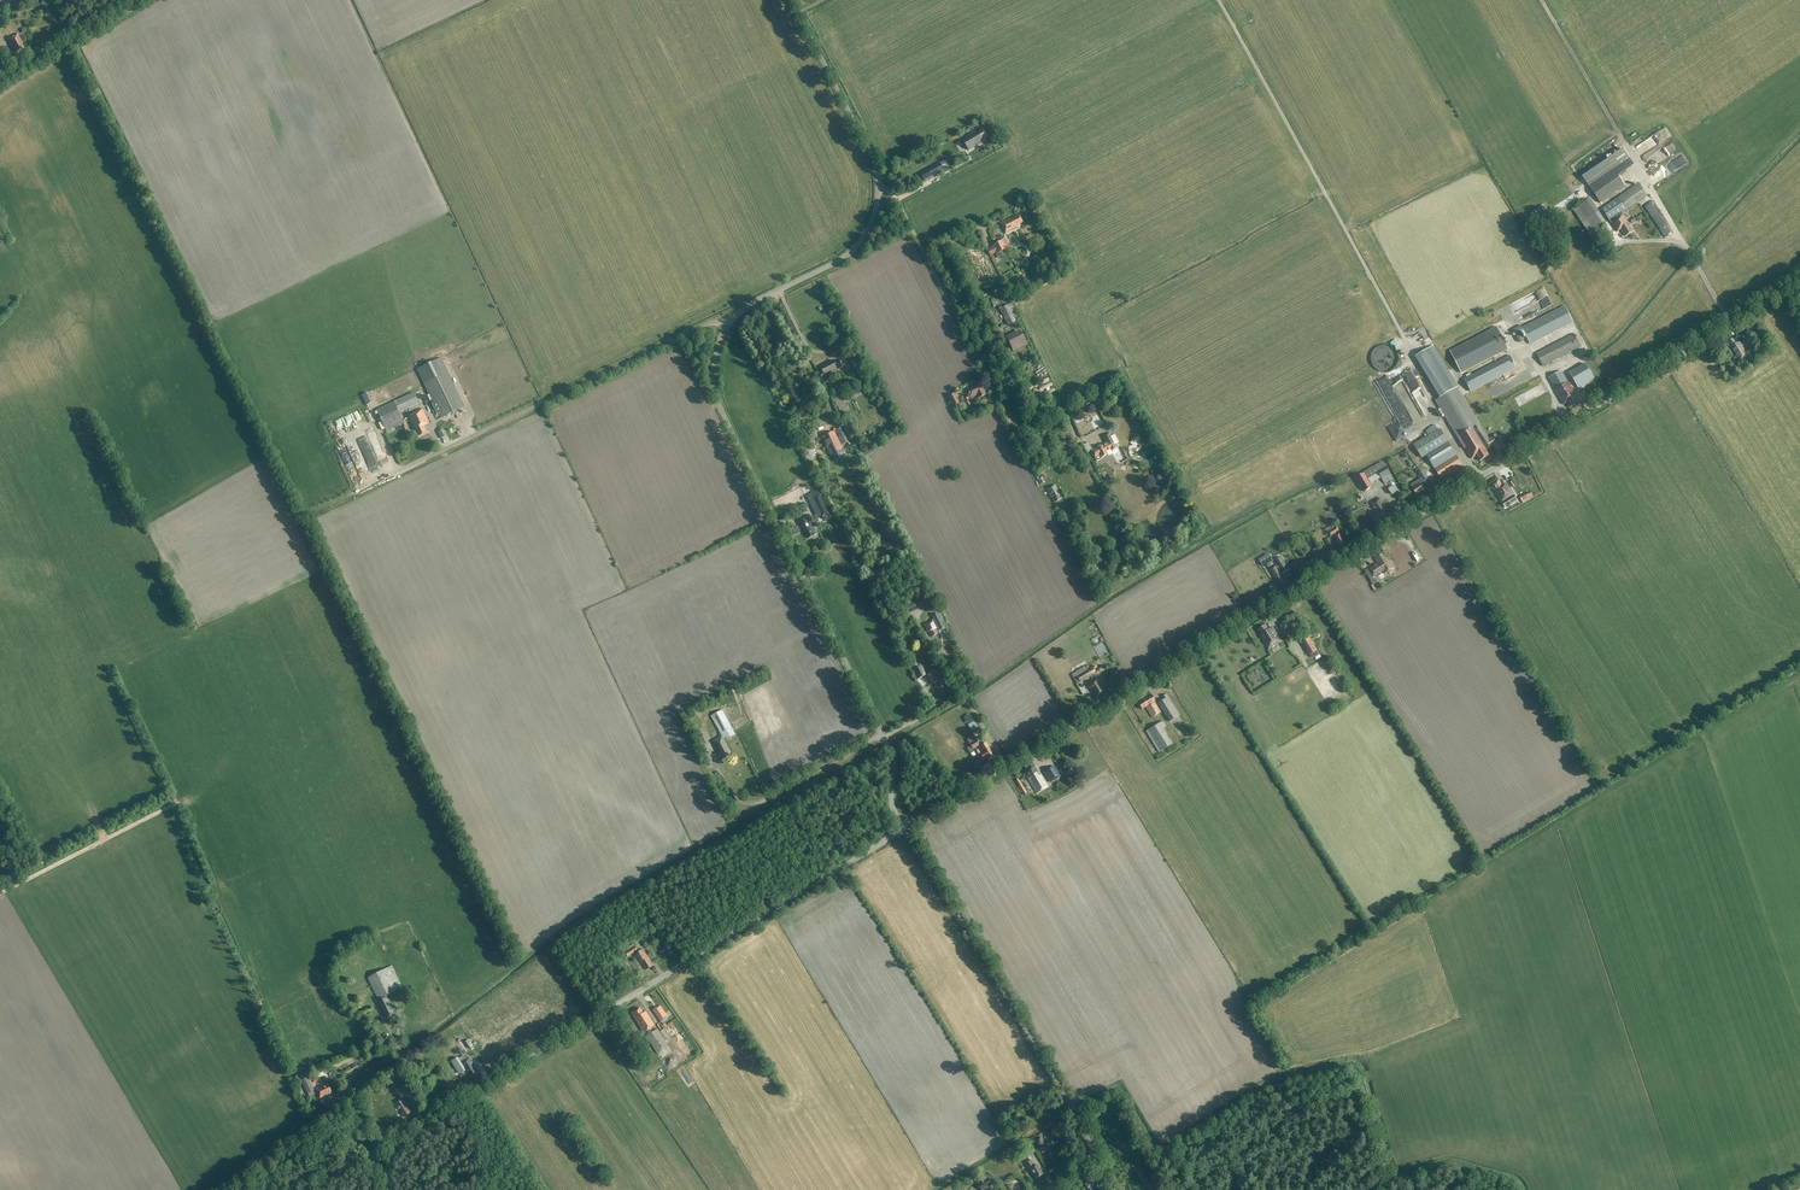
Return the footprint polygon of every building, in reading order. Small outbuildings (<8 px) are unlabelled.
[(41,2),(44,8),(51,5),(48,0),(45,0),(41,2)] [(7,39),(12,48),(13,47),(16,53),(24,48),(21,43),(22,43),(17,34),(7,39)] [(980,123),(983,127),(989,124),(987,119),(980,123)] [(1646,152),(1670,138),(1669,136),(1675,132),(1672,127),(1642,145),(1646,152)] [(987,137),(983,129),(977,133),(976,132),(963,140),(969,150),(986,140),(985,138),(987,137)] [(1649,134),(1640,138),(1642,142),(1651,138),(1649,134)] [(988,143),(990,148),(1001,142),(998,138),(988,143)] [(947,159),(949,163),(962,156),(960,152),(958,153),(957,152),(959,151),(958,148),(953,150),(955,155),(947,159)] [(1635,165),(1624,149),(1582,177),(1600,203),(1626,186),(1619,176),(1635,165)] [(924,182),(943,171),(939,164),(920,174),(924,182)] [(1621,229),(1626,236),(1633,231),(1628,224),(1629,224),(1622,214),(1621,213),(1647,196),(1638,184),(1602,209),(1610,221),(1611,222),(1617,232),(1621,229)] [(1590,199),(1578,207),(1595,230),(1606,223),(1590,199)] [(1595,230),(1578,207),(1573,210),(1592,239),(1598,235),(1595,230)] [(1023,222),(1019,215),(1009,220),(1009,219),(1000,223),(1005,233),(1017,227),(1017,226),(1023,222)] [(1569,243),(1565,232),(1560,235),(1564,245),(1569,243)] [(1001,240),(1006,249),(1010,247),(1005,238),(1001,240)] [(991,247),(987,250),(990,256),(992,255),(995,253),(996,255),(1006,249),(1001,240),(991,246),(991,247)] [(992,255),(990,256),(995,264),(999,262),(1000,261),(998,258),(995,259),(992,255)] [(1540,311),(1557,303),(1549,286),(1534,292),(1539,302),(1536,303),(1540,311)] [(1011,304),(1007,306),(1014,320),(1018,317),(1011,304)] [(999,310),(1007,326),(1015,322),(1014,320),(1007,306),(999,310)] [(1522,327),(1524,331),(1530,344),(1573,322),(1565,306),(1522,327)] [(841,339),(845,348),(852,344),(842,325),(840,326),(845,336),(841,339)] [(1524,331),(1522,327),(1521,326),(1513,330),(1516,335),(1524,331)] [(1509,349),(1497,327),(1449,351),(1461,374),(1509,349)] [(1421,333),(1426,341),(1432,337),(1427,329),(1421,333)] [(1012,353),(1024,347),(1027,346),(1019,331),(1005,338),(1012,353)] [(1536,353),(1543,366),(1580,347),(1573,334),(1536,353)] [(1761,344),(1763,348),(1768,355),(1775,350),(1768,338),(1767,340),(1763,334),(1759,337),(1763,342),(1761,344)] [(1736,344),(1733,339),(1725,344),(1738,364),(1750,357),(1740,341),(1736,344)] [(1398,361),(1398,360),(1398,358),(1398,355),(1397,353),(1395,351),(1393,349),(1391,347),(1389,346),(1387,345),(1384,345),(1382,345),(1380,346),(1378,347),(1375,349),(1374,351),(1372,353),(1371,356),(1371,358),(1371,361),(1371,363),(1372,365),(1373,367),(1375,369),(1377,370),(1379,372),(1382,372),(1384,373),(1387,372),(1390,371),(1392,370),(1394,369),(1395,367),(1397,365),(1397,363),(1398,361)] [(1464,379),(1471,391),(1516,368),(1510,356),(1464,379)] [(1537,362),(1537,361),(1535,356),(1528,359),(1533,372),(1540,370),(1537,362)] [(417,370),(424,385),(441,418),(464,407),(441,358),(417,370)] [(835,374),(834,371),(837,369),(832,360),(827,363),(827,364),(820,368),(824,375),(827,373),(829,377),(835,374)] [(845,366),(842,360),(836,363),(839,369),(845,366)] [(1594,379),(1585,364),(1570,374),(1578,388),(1594,379)] [(1418,367),(1411,370),(1422,400),(1431,397),(1423,378),(1425,377),(1423,371),(1420,373),(1418,367)] [(1561,371),(1560,372),(1549,379),(1553,385),(1565,378),(1561,371)] [(1568,383),(1565,378),(1553,385),(1556,390),(1563,402),(1567,400),(1570,405),(1579,400),(1569,382),(1568,383)] [(813,393),(814,396),(822,392),(815,379),(811,381),(812,382),(813,381),(815,387),(813,388),(815,392),(813,393)] [(986,395),(984,392),(985,391),(981,383),(966,390),(970,398),(976,395),(977,399),(986,395)] [(1524,403),(1547,392),(1543,385),(1521,396),(1524,403)] [(1458,387),(1452,391),(1436,400),(1457,435),(1473,426),(1479,422),(1458,387)] [(396,401),(401,412),(419,404),(414,393),(396,401)] [(954,394),(950,397),(947,398),(952,407),(959,404),(954,394)] [(965,404),(966,407),(967,407),(967,409),(970,408),(969,406),(972,405),(969,397),(963,399),(963,400),(961,401),(963,405),(965,404)] [(1419,399),(1411,402),(1418,421),(1429,417),(1427,412),(1424,413),(1419,399)] [(376,410),(386,431),(403,423),(394,402),(376,410)] [(1080,414),(1084,412),(1081,407),(1071,413),(1075,422),(1083,419),(1080,414)] [(414,433),(417,438),(428,432),(425,426),(429,424),(422,409),(407,416),(415,433),(414,433)] [(1098,412),(1087,417),(1091,427),(1102,423),(1098,412)] [(815,457),(809,444),(811,443),(804,429),(800,431),(799,429),(800,429),(799,426),(798,427),(796,422),(790,425),(796,437),(799,443),(810,467),(815,465),(812,459),(815,457)] [(1406,436),(1398,422),(1388,428),(1396,442),(1406,436)] [(1474,427),(1473,426),(1457,435),(1458,437),(1472,459),(1477,456),(1480,461),(1489,456),(1486,451),(1497,444),(1493,437),(1489,440),(1479,424),(1474,427)] [(447,435),(444,428),(437,432),(440,439),(447,435)] [(842,429),(837,431),(839,437),(843,444),(849,441),(845,434),(842,429)] [(1426,455),(1448,442),(1447,440),(1440,429),(1429,436),(1428,435),(1413,444),(1422,458),(1426,455)] [(834,431),(822,437),(830,455),(831,455),(834,461),(845,455),(843,451),(842,451),(840,447),(841,446),(834,431)] [(375,443),(381,439),(377,432),(371,436),(375,443)] [(1095,448),(1095,449),(1091,451),(1096,462),(1101,459),(1101,458),(1108,455),(1108,456),(1113,454),(1111,451),(1117,449),(1117,448),(1120,446),(1114,435),(1111,436),(1109,433),(1102,436),(1106,443),(1103,445),(1103,444),(1095,448)] [(1085,450),(1091,447),(1087,440),(1082,442),(1085,450)] [(1426,455),(1437,472),(1440,478),(1462,465),(1447,440),(1448,442),(1426,455)] [(374,468),(364,441),(358,443),(367,470),(374,468)] [(356,463),(349,443),(341,445),(348,466),(356,463)] [(1383,461),(1374,466),(1385,484),(1394,479),(1383,461)] [(1423,470),(1418,473),(1421,479),(1423,481),(1428,478),(1423,470)] [(1364,474),(1356,478),(1365,492),(1372,487),(1370,484),(1365,476),(1364,474)] [(1423,481),(1421,479),(1411,485),(1417,495),(1428,488),(1425,483),(1429,480),(1428,478),(1423,481)] [(1500,482),(1492,487),(1506,508),(1517,500),(1507,484),(1503,487),(1500,482)] [(1052,499),(1054,502),(1062,498),(1060,493),(1059,493),(1055,485),(1046,489),(1051,499),(1052,499)] [(1398,491),(1395,485),(1388,489),(1392,495),(1398,491)] [(1527,493),(1519,497),(1523,503),(1530,499),(1527,493)] [(812,499),(821,517),(829,513),(820,495),(812,499)] [(1374,519),(1377,525),(1390,517),(1384,508),(1385,507),(1380,498),(1372,504),(1378,514),(1373,517),(1374,519)] [(812,529),(809,521),(806,516),(797,520),(801,529),(802,531),(801,532),(802,534),(804,533),(807,539),(815,536),(812,530),(812,529)] [(1326,529),(1328,532),(1327,532),(1331,538),(1333,536),(1340,547),(1346,543),(1343,539),(1344,539),(1335,524),(1326,529)] [(798,527),(789,530),(788,531),(791,536),(799,533),(800,531),(798,527)] [(1374,559),(1377,563),(1369,569),(1374,576),(1383,571),(1385,574),(1388,572),(1388,573),(1389,573),(1390,574),(1392,572),(1392,571),(1392,570),(1393,569),(1389,562),(1388,563),(1382,554),(1374,559)] [(1269,555),(1259,561),(1263,567),(1266,565),(1265,563),(1271,559),(1269,555)] [(1276,566),(1269,569),(1279,584),(1283,581),(1281,577),(1282,576),(1280,572),(1282,571),(1288,568),(1281,557),(1280,558),(1280,559),(1276,561),(1279,566),(1277,567),(1276,566)] [(1368,569),(1364,571),(1372,585),(1377,583),(1375,578),(1373,579),(1368,569)] [(911,611),(922,608),(920,602),(909,605),(911,611)] [(934,619),(923,625),(927,633),(928,632),(931,637),(938,634),(935,629),(938,628),(939,630),(944,628),(937,614),(932,616),(934,619)] [(1292,620),(1298,629),(1302,627),(1297,617),(1292,620)] [(1261,635),(1260,636),(1268,650),(1282,641),(1273,628),(1269,630),(1266,625),(1258,630),(1261,635)] [(1317,650),(1309,638),(1302,642),(1306,649),(1305,649),(1309,656),(1317,650)] [(919,659),(910,664),(918,679),(926,675),(930,684),(937,681),(935,677),(934,676),(936,675),(934,671),(931,672),(930,670),(929,669),(925,671),(919,659)] [(1077,684),(1080,682),(1080,683),(1091,676),(1084,667),(1074,673),(1074,674),(1072,676),(1077,684)] [(1096,680),(1088,685),(1092,691),(1093,691),(1096,696),(1103,692),(1096,680)] [(1164,700),(1158,704),(1169,722),(1179,715),(1166,694),(1162,697),(1164,700)] [(1151,695),(1138,703),(1141,710),(1145,707),(1152,718),(1160,713),(1154,702),(1155,701),(1151,695)] [(718,756),(720,761),(732,755),(724,740),(735,735),(722,710),(711,716),(721,736),(712,741),(719,755),(718,756)] [(1162,722),(1146,732),(1159,753),(1172,744),(1163,729),(1166,727),(1162,722)] [(707,742),(703,732),(699,734),(696,735),(701,745),(707,742)] [(971,746),(967,749),(970,754),(974,752),(973,750),(980,746),(976,740),(969,744),(971,746)] [(981,761),(987,758),(990,761),(994,759),(990,751),(986,743),(980,747),(984,753),(978,757),(981,761)] [(1061,765),(1057,767),(1061,774),(1065,771),(1061,765)] [(1061,777),(1055,766),(1044,773),(1051,783),(1061,777)] [(1034,768),(1024,774),(1027,779),(1036,794),(1047,787),(1040,775),(1039,776),(1034,768)] [(1018,779),(1015,782),(1024,795),(1027,793),(1018,779)] [(624,950),(625,952),(628,957),(638,952),(634,947),(630,949),(629,947),(624,950)] [(643,950),(634,955),(639,963),(641,962),(645,970),(652,965),(648,960),(649,959),(643,950)] [(383,1009),(387,1018),(394,1014),(391,1006),(392,1006),(387,995),(403,988),(392,966),(367,978),(378,1000),(379,999),(380,1001),(378,1002),(382,1009),(383,1009)] [(364,1016),(373,1011),(371,1006),(362,1011),(364,1016)] [(653,1010),(660,1021),(664,1018),(657,1007),(653,1010)] [(639,1008),(631,1013),(644,1033),(655,1026),(646,1012),(643,1014),(639,1008)] [(655,1026),(644,1033),(657,1054),(668,1047),(655,1026)] [(676,1032),(672,1034),(677,1044),(681,1042),(676,1032)] [(653,1054),(643,1038),(637,1042),(647,1057),(653,1054)] [(469,1040),(466,1042),(470,1049),(474,1047),(469,1040)] [(434,1059),(436,1066),(444,1062),(441,1056),(434,1059)] [(458,1057),(451,1062),(459,1075),(465,1071),(469,1077),(477,1072),(469,1058),(466,1059),(464,1056),(459,1059),(458,1057)] [(300,1081),(305,1091),(307,1094),(314,1091),(308,1077),(300,1081)] [(400,1094),(407,1089),(404,1083),(397,1088),(400,1094)] [(325,1096),(325,1095),(331,1092),(327,1084),(315,1089),(320,1099),(325,1096)] [(403,1099),(396,1104),(404,1117),(410,1114),(407,1109),(408,1109),(403,1099)] [(1041,1137),(1035,1140),(1043,1153),(1055,1146),(1051,1140),(1044,1143),(1041,1137)] [(1035,1151),(1030,1143),(1024,1146),(1030,1155),(1035,1151)] [(1031,1160),(1025,1163),(1029,1170),(1030,1169),(1035,1178),(1043,1174),(1037,1164),(1034,1166),(1031,1160)] [(980,1189),(982,1189),(992,1184),(988,1178),(984,1180),(982,1178),(979,1181),(980,1183),(977,1185),(980,1189)]
